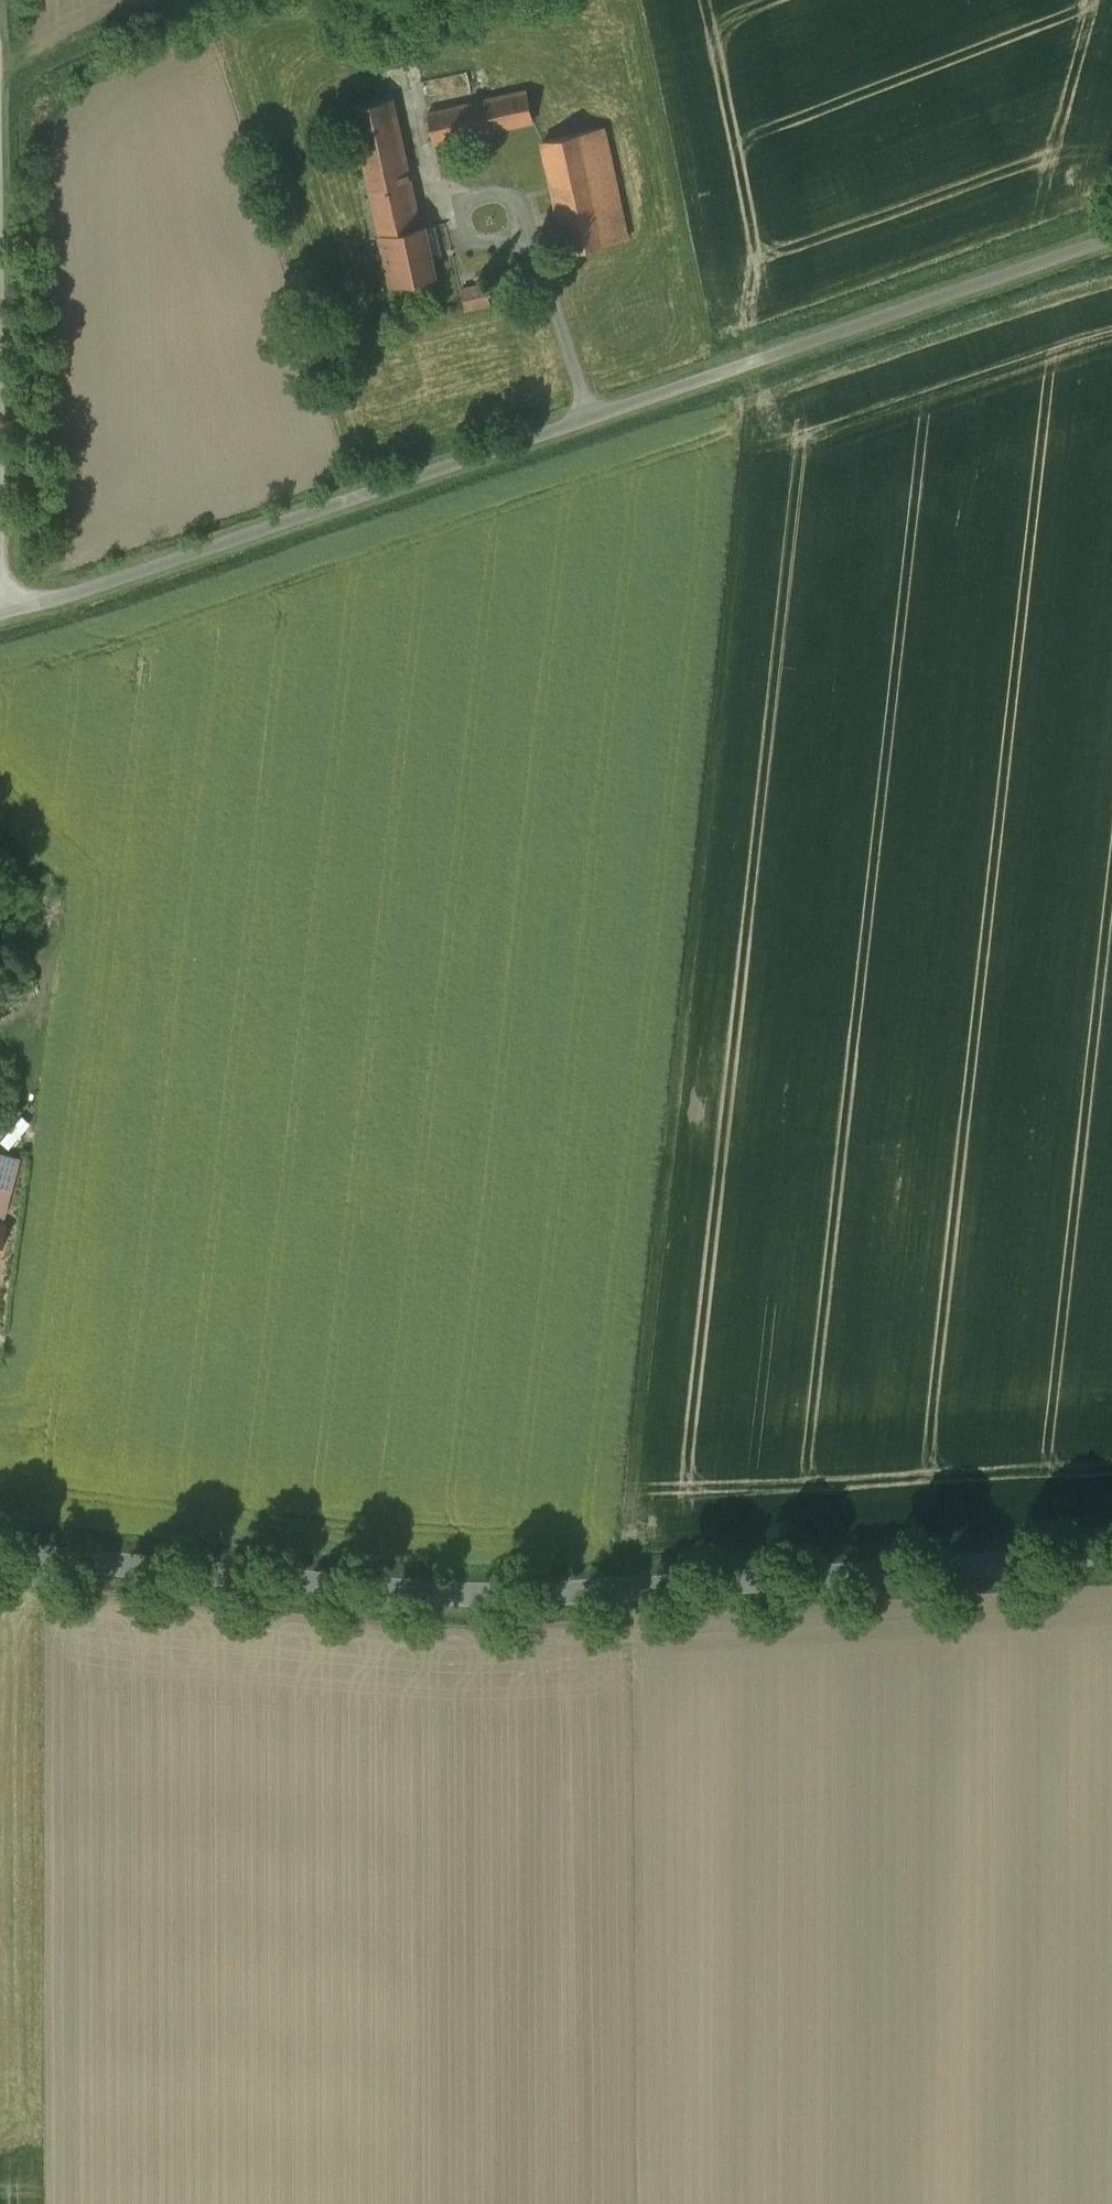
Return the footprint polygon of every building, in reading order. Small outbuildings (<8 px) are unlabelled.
[(382,235),(422,226),(393,98),(391,98),(388,86),(354,94),(357,106),(382,235)] [(428,107),(434,140),(531,121),(524,87),(428,107)] [(605,128),(544,140),(568,251),(629,238),(605,128)] [(422,226),(382,235),(394,285),(437,275),(426,225),(422,226)] [(486,279),(464,283),(468,305),(491,301),(486,279)]
